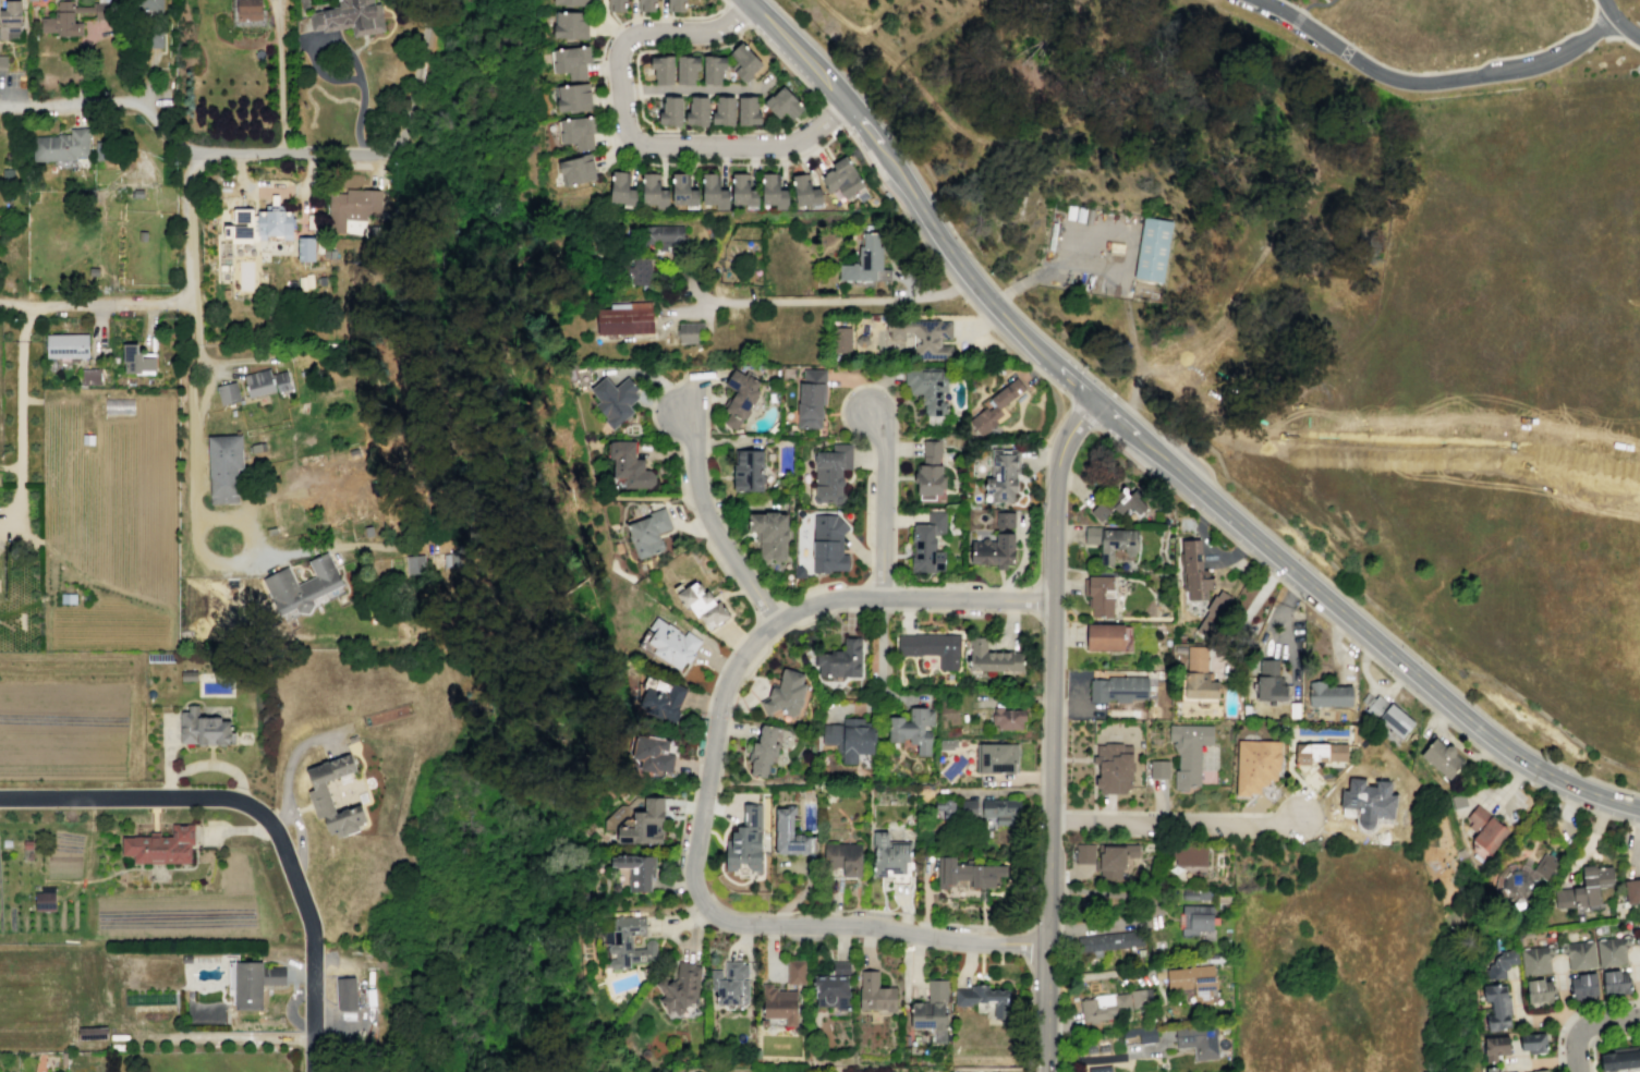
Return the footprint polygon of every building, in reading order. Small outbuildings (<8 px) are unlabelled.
[(4,10),(4,0),(20,0),(20,21),(19,21),(19,38),(0,39),(0,10),(4,10)] [(40,32),(40,16),(53,16),(53,11),(57,11),(57,0),(73,0),(73,7),(94,7),(94,2),(109,2),(109,20),(94,20),(94,12),(73,12),(73,22),(82,22),(82,35),(57,36),(57,32),(40,32)] [(139,9),(140,0),(161,0),(160,10),(139,9)] [(236,21),(235,0),(261,0),(262,20),(236,21)] [(338,7),(337,0),(373,0),(374,4),(379,2),(385,32),(352,38),(350,27),(321,33),(320,29),(312,32),(308,12),(338,7)] [(608,11),(608,0),(624,0),(624,11),(608,11)] [(636,11),(636,0),(655,0),(655,11),(636,11)] [(683,11),(683,0),(668,0),(668,11),(683,11)] [(552,11),(587,11),(587,39),(563,39),(563,38),(552,38),(552,11)] [(147,48),(146,27),(161,27),(162,47),(147,48)] [(728,53),(741,41),(762,64),(751,74),(752,76),(744,83),(733,72),(739,65),(728,53)] [(549,51),(554,50),(554,49),(588,46),(590,62),(585,62),(586,80),(568,82),(567,72),(551,74),(549,51)] [(651,56),(672,56),(672,84),(655,84),(654,69),(651,69),(651,56)] [(676,56),(683,56),(683,57),(698,57),(698,69),(695,69),(695,78),(694,78),(693,84),(677,84),(676,56)] [(703,56),(710,56),(710,57),(725,57),(726,69),(721,69),(721,78),(720,78),(720,84),(703,84),(703,56)] [(555,86),(588,82),(592,110),(568,112),(568,111),(558,112),(555,86)] [(770,95),(772,96),(781,86),(803,108),(791,120),(783,111),(777,118),(762,102),(770,95)] [(664,96),(681,96),(681,125),(668,125),(668,123),(658,123),(658,112),(663,112),(661,102),(664,102),(664,96)] [(690,96),(695,96),(695,97),(707,97),(707,124),(694,125),(694,123),(684,123),(684,111),(689,111),(689,102),(690,102),(690,96)] [(716,96),(733,97),(733,124),(721,124),(720,123),(712,123),(712,112),(715,111),(715,102),(716,102),(716,96)] [(738,97),(750,97),(750,96),(755,96),(755,102),(756,102),(756,112),(760,112),(761,123),(750,124),(751,125),(738,125),(738,97)] [(556,121),(559,121),(559,120),(595,115),(596,132),(592,133),(593,149),(574,151),(573,143),(558,144),(556,121)] [(32,161),(73,160),(73,157),(87,156),(86,127),(69,129),(69,133),(56,134),(56,135),(32,136),(32,161)] [(95,160),(94,142),(106,142),(107,159),(95,160)] [(557,160),(563,187),(595,180),(587,153),(557,160)] [(822,173),(827,182),(825,183),(829,191),(838,185),(847,199),(866,187),(845,153),(831,160),(835,166),(822,173)] [(612,170),(609,202),(623,203),(622,205),(634,206),(635,187),(629,187),(631,172),(612,170)] [(670,170),(670,200),(684,200),(684,207),(697,207),(697,186),(689,186),(689,170),(670,170)] [(761,170),(761,199),(775,199),(775,206),(788,206),(788,186),(779,185),(779,170),(761,170)] [(641,171),(641,202),(655,202),(655,208),(668,208),(668,187),(659,187),(659,171),(641,171)] [(701,171),(701,200),(715,200),(715,207),(728,207),(728,187),(719,186),(719,171),(701,171)] [(731,171),(731,200),(745,200),(745,207),(758,207),(758,186),(750,186),(750,171),(731,171)] [(791,174),(797,203),(810,200),(812,207),(823,206),(819,184),(812,185),(809,171),(791,174)] [(133,188),(143,190),(143,198),(130,197),(130,192),(132,192),(133,188)] [(344,219),(343,232),(327,231),(329,193),(345,194),(345,188),(381,191),(380,215),(365,214),(364,220),(344,219)] [(257,215),(251,215),(251,208),(233,208),(233,222),(245,222),(245,226),(223,226),(223,239),(230,239),(230,243),(251,243),(251,239),(257,239),(257,215)] [(257,210),(291,210),(291,239),(281,239),(281,234),(266,234),(266,239),(257,239),(257,215),(257,210)] [(1134,282),(1161,287),(1164,287),(1174,222),(1144,218),(1134,282)] [(641,226),(680,227),(680,245),(640,244),(641,226)] [(862,246),(859,246),(859,265),(839,264),(839,279),(874,280),(874,272),(882,272),(882,247),(878,247),(879,233),(862,233),(862,246)] [(297,260),(297,237),(314,237),(313,260),(297,260)] [(631,257),(631,284),(649,285),(649,257),(631,257)] [(304,273),(312,273),(313,288),(306,288),(305,276),(304,273)] [(297,277),(305,276),(306,288),(306,290),(299,291),(297,277)] [(318,277),(325,277),(325,285),(319,285),(318,283),(316,283),(316,278),(318,278),(318,277)] [(596,309),(609,308),(608,303),(652,302),(653,332),(597,334),(596,309)] [(886,319),(908,320),(908,318),(940,319),(940,320),(951,320),(951,338),(939,338),(939,344),(952,344),(952,357),(912,357),(912,331),(904,330),(903,338),(889,338),(889,329),(886,329),(886,319)] [(678,322),(679,343),(701,342),(701,333),(705,333),(704,321),(678,322)] [(835,326),(852,326),(851,351),(835,351),(835,326)] [(46,357),(46,333),(88,333),(88,357),(46,357)] [(137,373),(124,373),(124,363),(122,363),(122,343),(136,343),(136,351),(141,351),(141,353),(154,353),(154,373),(137,373)] [(81,385),(81,368),(100,368),(101,385),(81,385)] [(243,375),(268,368),(274,390),(248,397),(243,375)] [(800,381),(799,401),(798,401),(798,427),(821,427),(822,403),(825,403),(826,369),(803,368),(803,381),(800,381)] [(904,369),(939,369),(939,368),(946,368),(946,392),(942,392),(942,402),(946,402),(946,415),(925,415),(925,403),(921,403),(921,394),(908,394),(908,383),(904,383),(904,369)] [(722,423),(734,430),(742,419),(744,418),(749,412),(749,409),(756,397),(754,395),(757,391),(754,389),(757,382),(746,376),(749,373),(746,371),(744,376),(733,369),(724,385),(733,391),(730,398),(727,397),(721,405),(725,406),(722,410),(728,413),(722,423)] [(274,374),(286,370),(290,388),(278,391),(274,374)] [(604,376),(614,387),(627,377),(636,389),(633,392),(639,398),(628,405),(633,411),(612,430),(604,421),(606,418),(594,405),(598,401),(590,389),(604,376)] [(987,410),(995,405),(988,398),(1016,377),(1024,389),(997,409),(1001,414),(995,419),(997,423),(980,436),(968,421),(985,407),(987,410)] [(216,386),(235,381),(240,400),(238,401),(222,405),(220,405),(216,386)] [(207,436),(241,435),(242,468),(236,468),(239,503),(209,504),(207,437),(207,436)] [(634,440),(634,459),(644,459),(643,471),(649,471),(654,475),(654,483),(649,488),(624,488),(624,477),(614,477),(614,458),(607,458),(607,443),(609,443),(610,442),(616,442),(616,440),(634,440)] [(922,465),(923,440),(939,440),(939,465),(922,465)] [(264,442),(266,452),(252,454),(251,451),(248,452),(247,446),(251,446),(250,444),(264,442)] [(815,451),(831,452),(833,443),(851,444),(851,468),(841,468),(841,476),(843,478),(843,484),(841,486),(841,495),(842,497),(842,501),(839,503),(835,503),(834,502),(821,501),(819,503),(815,503),(813,501),(813,497),(814,496),(815,463),(814,463),(814,455),(815,455),(815,451)] [(991,449),(991,477),(985,477),(985,494),(991,495),(991,501),(1012,501),(1012,491),(1016,491),(1017,473),(1019,473),(1019,449),(991,449)] [(763,450),(762,475),(765,475),(765,483),(763,483),(763,491),(733,491),(733,464),(734,464),(734,450),(763,450)] [(916,495),(916,483),(913,483),(913,473),(915,473),(915,464),(922,465),(939,465),(940,465),(940,476),(944,476),(944,488),(940,488),(940,495),(916,495)] [(1100,521),(1090,511),(1100,501),(1102,503),(1117,487),(1127,497),(1135,488),(1140,494),(1135,497),(1144,507),(1137,514),(1128,505),(1120,514),(1113,508),(1100,521)] [(627,524),(648,516),(647,513),(664,507),(671,528),(657,533),(659,538),(660,538),(664,547),(663,548),(664,550),(639,559),(637,557),(636,557),(629,536),(630,535),(627,524)] [(926,511),(945,512),(945,535),(934,535),(934,524),(926,524),(926,511)] [(749,514),(765,514),(765,512),(778,512),(777,514),(786,514),(786,529),(788,532),(788,538),(786,540),(786,558),(782,561),(775,561),(772,559),(758,559),(758,541),(755,541),(755,531),(749,531),(749,514)] [(1012,563),(970,562),(971,539),(995,540),(996,512),(1013,512),(1012,563)] [(813,514),(836,515),(848,527),(842,534),(842,553),(848,553),(847,570),(828,569),(828,573),(812,573),(812,557),(811,557),(812,540),(813,514)] [(910,572),(910,556),(913,556),(913,541),(911,541),(911,531),(913,531),(913,524),(926,524),(934,524),(934,535),(933,537),(936,537),(935,550),(944,550),(943,570),(934,569),(934,573),(910,572)] [(1084,526),(1101,526),(1101,529),(1137,529),(1137,550),(1113,549),(1113,564),(1100,564),(1101,544),(1084,544),(1084,526)] [(265,528),(275,527),(276,535),(266,536),(265,528)] [(1180,540),(1200,539),(1201,570),(1207,570),(1208,589),(1206,589),(1207,598),(1187,599),(1186,590),(1183,590),(1180,540)] [(441,555),(450,553),(450,551),(465,550),(466,567),(442,568),(441,555)] [(306,561),(327,551),(342,584),(311,599),(313,604),(308,613),(296,611),(294,607),(278,614),(260,576),(288,563),(296,583),(313,575),(306,561)] [(405,574),(404,557),(424,555),(425,573),(405,574)] [(1111,618),(1091,617),(1091,608),(1090,608),(1090,596),(1086,595),(1086,576),(1113,576),(1111,618)] [(729,616),(718,600),(715,602),(712,598),(713,598),(707,589),(702,592),(702,590),(704,589),(698,582),(697,583),(695,580),(682,588),(679,584),(671,588),(684,607),(689,604),(696,616),(698,613),(709,629),(729,616)] [(1193,631),(1219,590),(1230,598),(1205,638),(1193,631)] [(60,594),(76,594),(75,605),(60,604),(60,594)] [(637,644),(680,671),(700,641),(685,631),(683,634),(656,617),(637,644)] [(1085,648),(1086,622),(1123,623),(1122,649),(1085,648)] [(897,634),(959,635),(959,669),(938,669),(938,654),(897,654),(897,634)] [(815,665),(815,653),(829,653),(829,648),(842,648),(843,636),(860,636),(860,675),(818,675),(818,665),(815,665)] [(969,637),(968,670),(1021,671),(1022,651),(985,650),(985,637),(969,637)] [(1205,672),(1207,672),(1207,681),(1217,681),(1217,698),(1183,698),(1185,672),(1187,672),(1187,646),(1206,647),(1205,672)] [(1255,698),(1256,674),(1259,675),(1259,659),(1277,660),(1277,675),(1279,675),(1279,684),(1286,684),(1286,699),(1255,698)] [(761,704),(770,698),(768,696),(770,685),(778,687),(783,668),(804,673),(801,682),(805,683),(797,714),(790,717),(783,715),(779,708),(765,714),(761,704)] [(180,680),(181,671),(196,671),(196,681),(180,680)] [(1090,701),(1146,701),(1147,675),(1106,675),(1106,681),(1090,681),(1090,701)] [(1309,706),(1309,681),(1324,681),(1324,685),(1350,685),(1350,706),(1309,706)] [(636,709),(673,726),(680,712),(676,710),(685,690),(671,683),(666,695),(647,686),(636,709)] [(1377,719),(1376,720),(1364,710),(1368,706),(1361,701),(1368,693),(1374,698),(1378,694),(1389,705),(1392,703),(1416,723),(1401,740),(1377,719)] [(186,711),(186,705),(197,706),(197,717),(220,717),(220,720),(229,721),(229,743),(179,743),(179,711),(186,711)] [(887,716),(887,742),(902,742),(902,738),(909,738),(910,744),(918,743),(918,756),(930,756),(930,730),(924,730),(923,724),(933,724),(933,710),(926,710),(926,707),(910,707),(910,722),(903,722),(903,718),(903,716),(887,716)] [(997,730),(1021,729),(1021,721),(1025,721),(1025,708),(991,709),(992,724),(996,724),(997,730)] [(824,724),(843,724),(842,719),(864,719),(864,722),(873,722),(873,754),(855,754),(857,764),(842,764),(842,753),(836,754),(836,745),(824,745),(824,724)] [(751,775),(765,777),(767,764),(772,765),(773,756),(777,757),(779,744),(774,743),(776,727),(761,724),(757,743),(752,743),(751,754),(756,754),(756,758),(753,757),(751,775)] [(1174,789),(1188,789),(1188,785),(1200,785),(1200,744),(1212,743),(1212,724),(1168,724),(1168,740),(1177,740),(1177,769),(1174,769),(1174,789)] [(347,738),(354,734),(357,740),(349,743),(347,738)] [(631,759),(641,762),(639,770),(656,773),(656,770),(670,773),(673,755),(666,754),(668,741),(636,734),(631,759)] [(1419,756),(1433,739),(1462,763),(1447,780),(1419,756)] [(937,750),(937,740),(952,740),(952,750),(937,750)] [(1237,740),(1279,741),(1279,753),(1280,755),(1280,756),(1280,758),(1280,760),(1279,762),(1278,771),(1276,771),(1276,780),(1268,779),(1268,783),(1265,783),(1265,785),(1259,785),(1259,793),(1249,793),(1249,796),(1235,795),(1237,740)] [(976,772),(976,743),(1018,744),(1017,773),(976,772)] [(1104,743),(1121,743),(1121,745),(1131,745),(1131,762),(1133,764),(1134,770),(1131,771),(1131,793),(1097,793),(1097,789),(1094,789),(1094,777),(1098,777),(1098,763),(1093,763),(1093,757),(1096,757),(1096,745),(1104,745),(1104,743)] [(1295,743),(1346,744),(1346,760),(1309,760),(1309,765),(1293,765),(1295,743)] [(329,762),(350,754),(355,770),(335,778),(335,776),(324,780),(335,813),(360,804),(365,821),(356,825),(359,830),(337,837),(335,832),(328,835),(323,817),(315,819),(306,792),(312,790),(308,779),(305,769),(329,762)] [(1150,760),(1168,760),(1168,778),(1150,778),(1150,760)] [(1349,779),(1362,780),(1362,787),(1375,788),(1376,781),(1387,782),(1386,795),(1394,795),(1392,818),(1374,817),(1373,825),(1369,829),(1365,829),(1362,829),(1359,827),(1358,824),(1359,808),(1340,806),(1341,791),(1348,791),(1349,779)] [(1453,809),(1467,806),(1463,793),(1450,796),(1453,809)] [(617,843),(664,843),(664,797),(643,797),(643,812),(632,812),(632,827),(617,827),(617,843)] [(964,820),(964,800),(976,799),(976,820),(964,820)] [(982,799),(1017,800),(1017,825),(995,825),(995,816),(981,816),(982,799)] [(935,800),(953,800),(953,819),(943,819),(943,809),(936,809),(935,800)] [(726,870),(732,870),(732,874),(738,874),(738,877),(748,877),(748,874),(754,874),(754,870),(760,870),(760,804),(742,804),(742,826),(736,826),(736,831),(731,831),(731,839),(726,839),(726,870)] [(775,854),(775,807),(786,807),(786,804),(795,804),(795,815),(792,815),(792,837),(809,837),(809,854),(775,854)] [(1487,855),(1469,841),(1474,833),(1467,827),(1470,823),(1465,818),(1475,804),(1491,815),(1489,817),(1506,831),(1487,855)] [(133,863),(133,855),(121,855),(121,837),(133,837),(133,836),(170,836),(170,824),(193,824),(193,844),(190,844),(190,863),(133,863)] [(872,876),(885,876),(885,869),(891,869),(891,874),(904,874),(904,862),(909,862),(909,843),(890,843),(890,848),(887,848),(887,831),(873,831),(872,876)] [(23,840),(32,840),(32,849),(23,849),(23,840)] [(823,842),(862,843),(861,878),(827,878),(828,863),(823,863),(823,842)] [(1074,843),(1093,843),(1093,863),(1074,863),(1074,843)] [(1138,843),(1125,843),(1125,845),(1100,845),(1100,879),(1125,879),(1125,857),(1138,857),(1138,843)] [(1174,865),(1175,845),(1206,846),(1205,866),(1174,865)] [(1507,864),(1520,863),(1521,863),(1524,856),(1532,860),(1529,867),(1532,868),(1543,852),(1546,854),(1550,850),(1555,852),(1553,857),(1557,860),(1545,880),(1540,878),(1540,876),(1531,879),(1532,890),(1523,901),(1524,909),(1516,910),(1515,903),(1513,903),(1501,899),(1494,889),(1495,876),(1507,864)] [(629,891),(629,868),(615,868),(615,866),(610,866),(610,857),(616,857),(616,855),(628,855),(655,855),(655,877),(649,877),(649,891),(629,891)] [(937,889),(949,889),(949,884),(955,884),(955,880),(969,880),(969,887),(997,887),(997,876),(1006,876),(1006,864),(953,864),(953,857),(937,857),(937,889)] [(906,874),(890,874),(891,885),(909,884),(908,863),(906,864),(906,874)] [(1594,868),(1611,867),(1613,885),(1596,886),(1598,905),(1554,910),(1553,890),(1582,887),(1580,866),(1594,866),(1594,868)] [(1624,880),(1639,878),(1639,901),(1626,903),(1624,880)] [(1180,899),(1181,889),(1191,890),(1191,888),(1211,890),(1210,899),(1198,898),(1198,900),(1180,899)] [(35,892),(54,892),(54,911),(35,911),(35,892)] [(1181,904),(1212,906),(1212,917),(1217,917),(1217,925),(1212,924),(1212,927),(1214,927),(1213,939),(1201,939),(1201,936),(1190,935),(1190,937),(1179,937),(1180,928),(1178,928),(1178,913),(1181,914),(1181,904)] [(611,917),(644,915),(645,933),(630,935),(631,950),(645,949),(644,940),(655,939),(656,960),(629,962),(630,967),(609,969),(607,943),(612,943),(611,917)] [(1076,937),(1140,929),(1142,945),(1077,952),(1076,937)] [(1628,934),(1629,943),(1623,945),(1625,962),(1596,965),(1593,938),(1628,934)] [(1594,965),(1590,938),(1556,942),(1557,952),(1565,951),(1567,969),(1594,965)] [(1552,943),(1553,953),(1546,953),(1548,971),(1520,974),(1518,947),(1552,943)] [(1487,962),(1485,965),(1485,967),(1483,967),(1484,977),(1503,976),(1503,969),(1505,969),(1507,964),(1507,963),(1517,962),(1516,948),(1497,949),(1498,954),(1491,962),(1487,962)] [(787,960),(804,960),(804,984),(787,984),(787,960)] [(676,978),(668,984),(663,976),(654,984),(663,996),(658,1000),(667,1011),(671,1008),(678,1016),(687,1010),(689,1013),(694,1009),(700,965),(693,965),(694,962),(678,961),(676,978)] [(709,970),(709,990),(716,990),(716,1004),(749,1004),(749,965),(742,965),(742,961),(724,961),(724,970),(709,970)] [(833,961),(849,961),(849,976),(847,976),(847,990),(849,992),(849,996),(847,998),(847,1007),(849,1007),(849,1010),(836,1010),(836,1007),(816,1007),(816,997),(814,997),(814,987),(812,987),(813,975),(833,975),(833,961)] [(228,962),(262,962),(262,967),(284,966),(284,984),(262,985),(262,1009),(234,1009),(234,1004),(231,1004),(231,995),(228,995),(228,962)] [(1166,970),(1212,964),(1213,975),(1215,975),(1217,989),(1210,989),(1211,1003),(1194,1004),(1192,987),(1168,989),(1166,970)] [(1602,992),(1600,971),(1617,969),(1617,971),(1625,971),(1626,985),(1628,985),(1629,991),(1619,992),(1619,991),(1602,992)] [(860,971),(877,971),(878,987),(896,987),(896,1012),(886,1012),(885,1009),(859,1009),(859,987),(860,987),(860,971)] [(1595,994),(1577,996),(1577,998),(1568,999),(1568,994),(1569,994),(1567,977),(1575,976),(1575,973),(1592,972),(1595,994)] [(1526,1001),(1524,979),(1541,977),(1542,979),(1550,979),(1551,994),(1553,992),(1554,1000),(1544,1001),(1544,1000),(1526,1001)] [(336,979),(355,978),(356,1009),(337,1010),(336,979)] [(911,1003),(911,1026),(934,1026),(934,1041),(947,1041),(946,979),(927,979),(927,1003),(911,1003)] [(1484,1031),(1502,1028),(1502,1024),(1507,1024),(1506,1014),(1509,1014),(1507,994),(1503,994),(1502,983),(1479,985),(1481,1000),(1487,1000),(1490,1014),(1482,1015),(1484,1031)] [(762,984),(770,984),(770,988),(776,988),(776,991),(795,991),(795,1025),(785,1026),(785,1024),(767,1024),(767,1026),(761,1026),(760,1020),(767,1019),(767,1018),(762,1018),(762,1012),(761,1012),(761,1009),(762,1009),(762,984)] [(955,989),(955,1006),(970,1006),(970,1002),(995,1002),(995,1019),(1008,1019),(1008,989),(988,989),(988,984),(970,984),(970,989),(955,989)] [(1153,1008),(1151,988),(1129,990),(1129,994),(1079,1000),(1081,1022),(1110,1019),(1110,1013),(1153,1008)] [(1121,1030),(1155,1025),(1157,1041),(1123,1045),(1121,1030)] [(1175,1028),(1214,1025),(1217,1059),(1194,1061),(1192,1047),(1176,1048),(1175,1028)] [(77,1038),(76,1028),(107,1027),(107,1038),(77,1038)] [(1517,1034),(1543,1033),(1544,1051),(1526,1052),(1526,1048),(1518,1049),(1517,1034)] [(1483,1062),(1494,1061),(1494,1055),(1506,1055),(1505,1036),(1482,1037),(1483,1062)] [(1097,1046),(1107,1045),(1108,1053),(1100,1055),(1097,1046)] [(1637,1050),(1639,1050),(1639,1066),(1601,1071),(1599,1055),(1611,1053),(1611,1048),(1636,1046),(1637,1050)]
